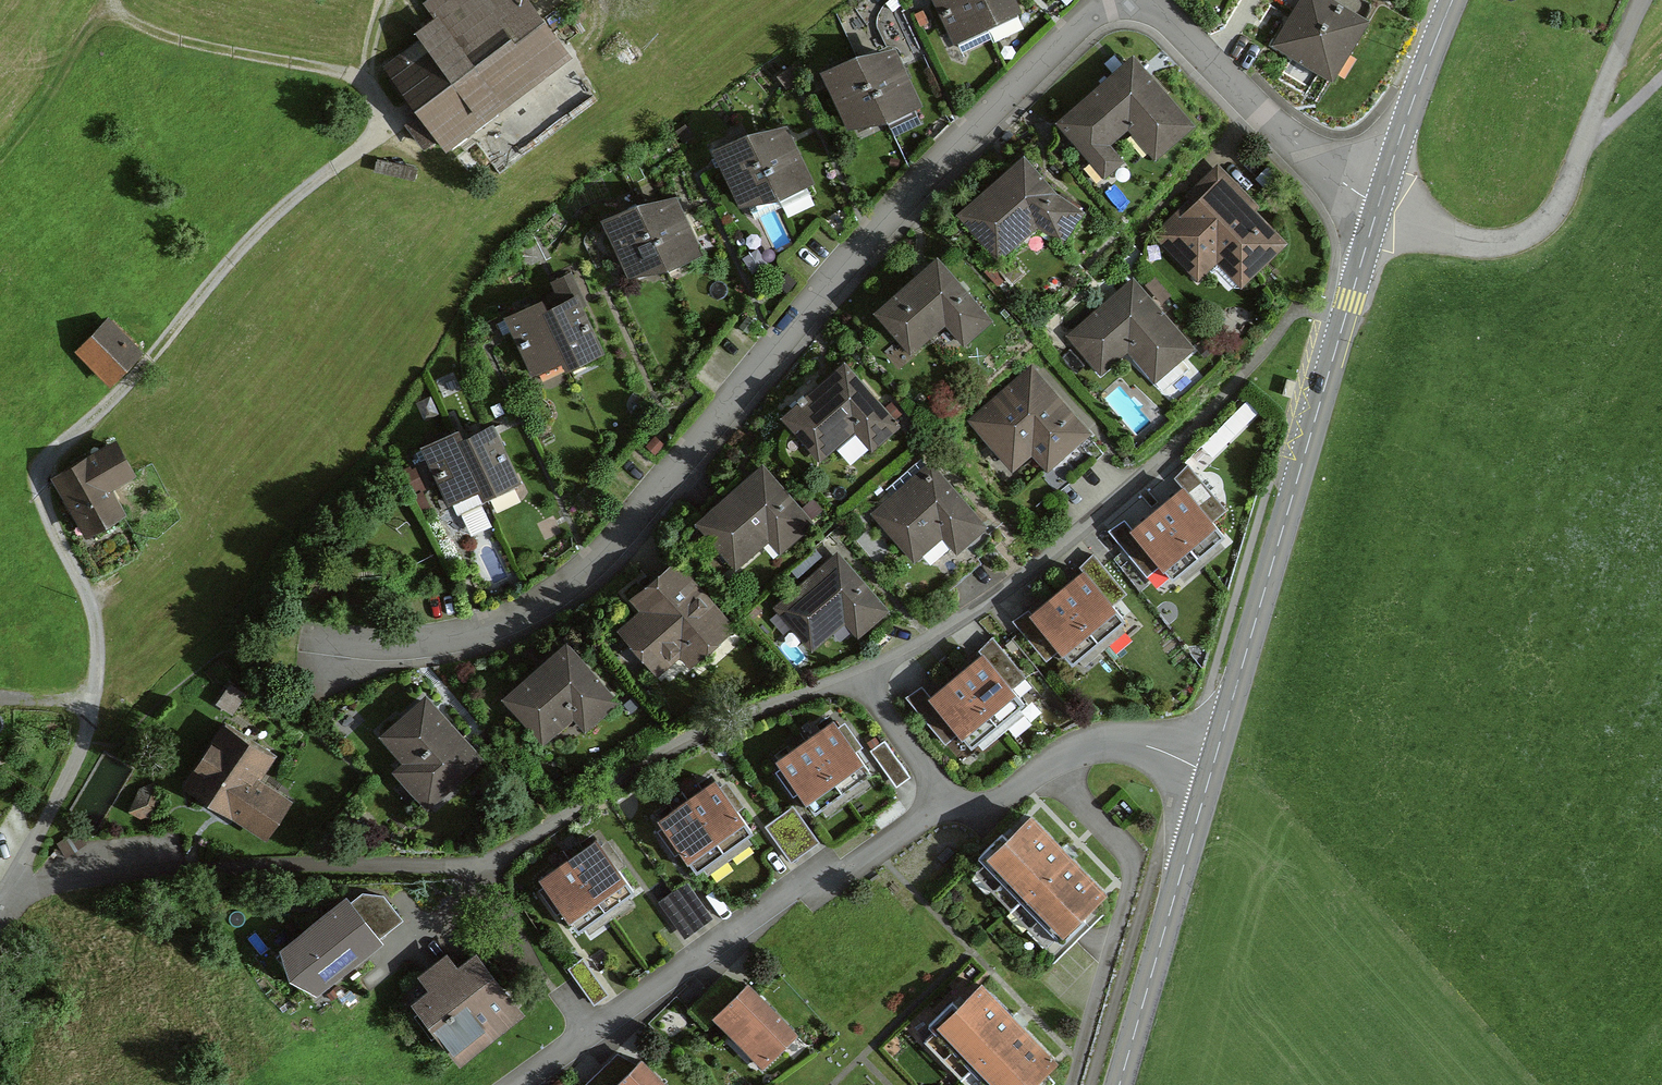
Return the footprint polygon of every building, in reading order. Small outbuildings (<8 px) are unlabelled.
[(576,60),(531,0),(433,0),(426,5),(438,20),(419,34),(426,42),(386,71),(413,107),(401,117),(429,153),(441,144),(450,155),(576,60)] [(995,31),(981,0),(930,0),(953,49),(995,31)] [(1022,18),(1013,0),(981,0),(995,31),(1022,18)] [(1372,22),(1335,0),(1300,0),(1274,45),(1337,82),(1372,22)] [(896,52),(860,66),(887,131),(920,109),(896,52)] [(1196,131),(1135,61),(1060,125),(1108,180),(1126,164),(1112,148),(1134,129),(1161,161),(1196,131)] [(860,66),(824,81),(846,135),(887,131),(860,66)] [(778,209),(810,184),(789,130),(752,144),(778,209)] [(738,213),(778,209),(752,144),(716,159),(738,213)] [(1000,263),(1040,228),(1067,248),(1089,217),(1026,159),(959,217),(1000,263)] [(1290,246),(1222,171),(1176,213),(1181,219),(1158,240),(1199,285),(1223,263),(1244,287),(1290,246)] [(667,280),(702,260),(677,199),(641,214),(667,280)] [(627,285),(667,280),(641,214),(604,229),(627,285)] [(914,357),(950,326),(969,348),(996,324),(941,261),(878,315),(914,357)] [(1198,351),(1136,279),(1068,338),(1103,379),(1132,354),(1159,384),(1198,351)] [(603,358),(577,301),(548,314),(543,303),(506,321),(534,383),(565,369),(567,374),(603,358)] [(109,321),(78,352),(113,386),(143,355),(109,321)] [(898,422),(845,357),(781,409),(819,456),(857,425),(872,444),(898,422)] [(1015,467),(1035,449),(1051,467),(1092,431),(1031,361),(969,415),(1015,467)] [(1246,397),(1203,443),(1217,457),(1260,410),(1246,397)] [(519,481),(492,422),(463,435),(459,426),(423,443),(449,500),(478,487),(483,498),(519,481)] [(664,442),(655,434),(646,443),(655,452),(664,442)] [(114,494),(141,478),(120,443),(52,484),(89,544),(130,519),(114,494)] [(930,456),(871,507),(913,555),(945,528),(963,549),(990,525),(930,456)] [(764,460),(693,520),(731,566),(765,537),(778,553),(815,521),(764,460)] [(1183,489),(1135,528),(1128,519),(1112,531),(1148,576),(1163,564),(1177,580),(1228,537),(1216,523),(1229,512),(1191,466),(1174,479),(1183,489)] [(890,608),(838,548),(775,603),(812,646),(845,617),(859,634),(890,608)] [(637,608),(616,626),(655,672),(676,653),(688,667),(734,627),(674,557),(627,597),(637,608)] [(1082,573),(1033,613),(1031,611),(1016,623),(1047,661),(1063,648),(1076,664),(1128,622),(1116,608),(1129,597),(1096,557),(1079,570),(1082,573)] [(982,659),(935,698),(927,688),(911,701),(948,746),(963,733),(976,749),(1027,707),(1015,693),(1028,682),(990,636),(974,649),(982,659)] [(585,730),(619,700),(565,641),(504,696),(546,742),(574,717),(585,730)] [(377,729),(400,756),(392,763),(427,804),(484,755),(425,687),(377,729)] [(876,772),(838,720),(780,761),(818,814),(876,772)] [(229,721),(186,782),(264,837),(292,798),(261,776),(276,754),(229,721)] [(912,780),(886,742),(872,752),(898,789),(912,780)] [(750,827),(712,773),(655,814),(693,867),(750,827)] [(158,796),(144,788),(132,811),(147,818),(158,796)] [(820,845),(794,809),(767,829),(793,865),(820,845)] [(1059,934),(1103,890),(1028,814),(984,858),(1059,934)] [(68,858),(86,844),(77,832),(59,845),(68,858)] [(636,888),(598,836),(541,877),(580,929),(636,888)] [(686,935),(714,915),(687,879),(659,899),(686,935)] [(387,946),(382,939),(404,922),(385,898),(366,897),(355,905),(350,899),(284,950),(295,980),(321,997),(387,946)] [(458,955),(448,943),(420,966),(430,978),(412,992),(462,1054),(525,1003),(491,960),(476,941),(458,955)] [(752,977),(741,987),(726,971),(690,1004),(707,1021),(716,1013),(762,1064),(800,1029),(752,977)] [(1057,1052),(982,977),(937,1022),(1000,1084),(1024,1084),(1057,1052)] [(641,1056),(632,1064),(618,1049),(582,1083),(584,1084),(668,1084),(641,1056)]
